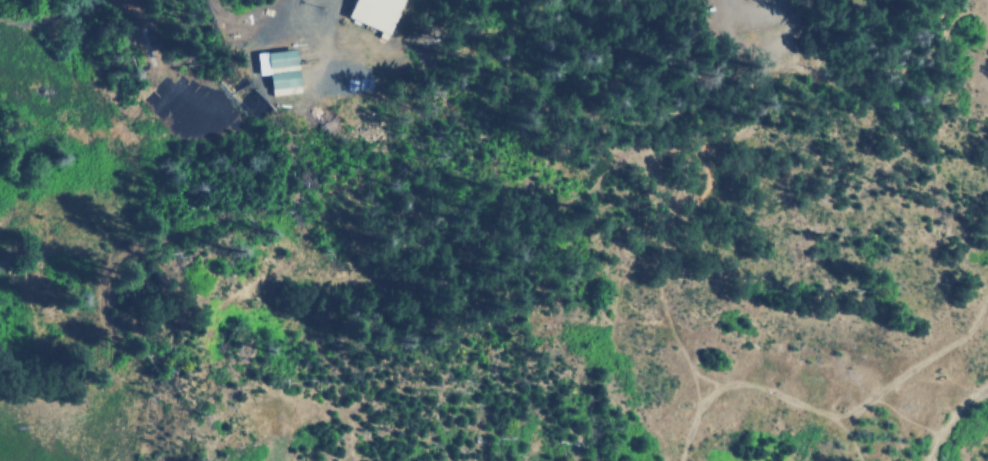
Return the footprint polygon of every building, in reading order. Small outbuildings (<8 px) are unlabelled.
[(343,17),(387,35),(401,0),(350,0),(343,17)] [(293,68),(292,68),(290,49),(252,53),(254,75),(264,74),(266,95),(285,93),(285,87),(295,86),(293,68)]
